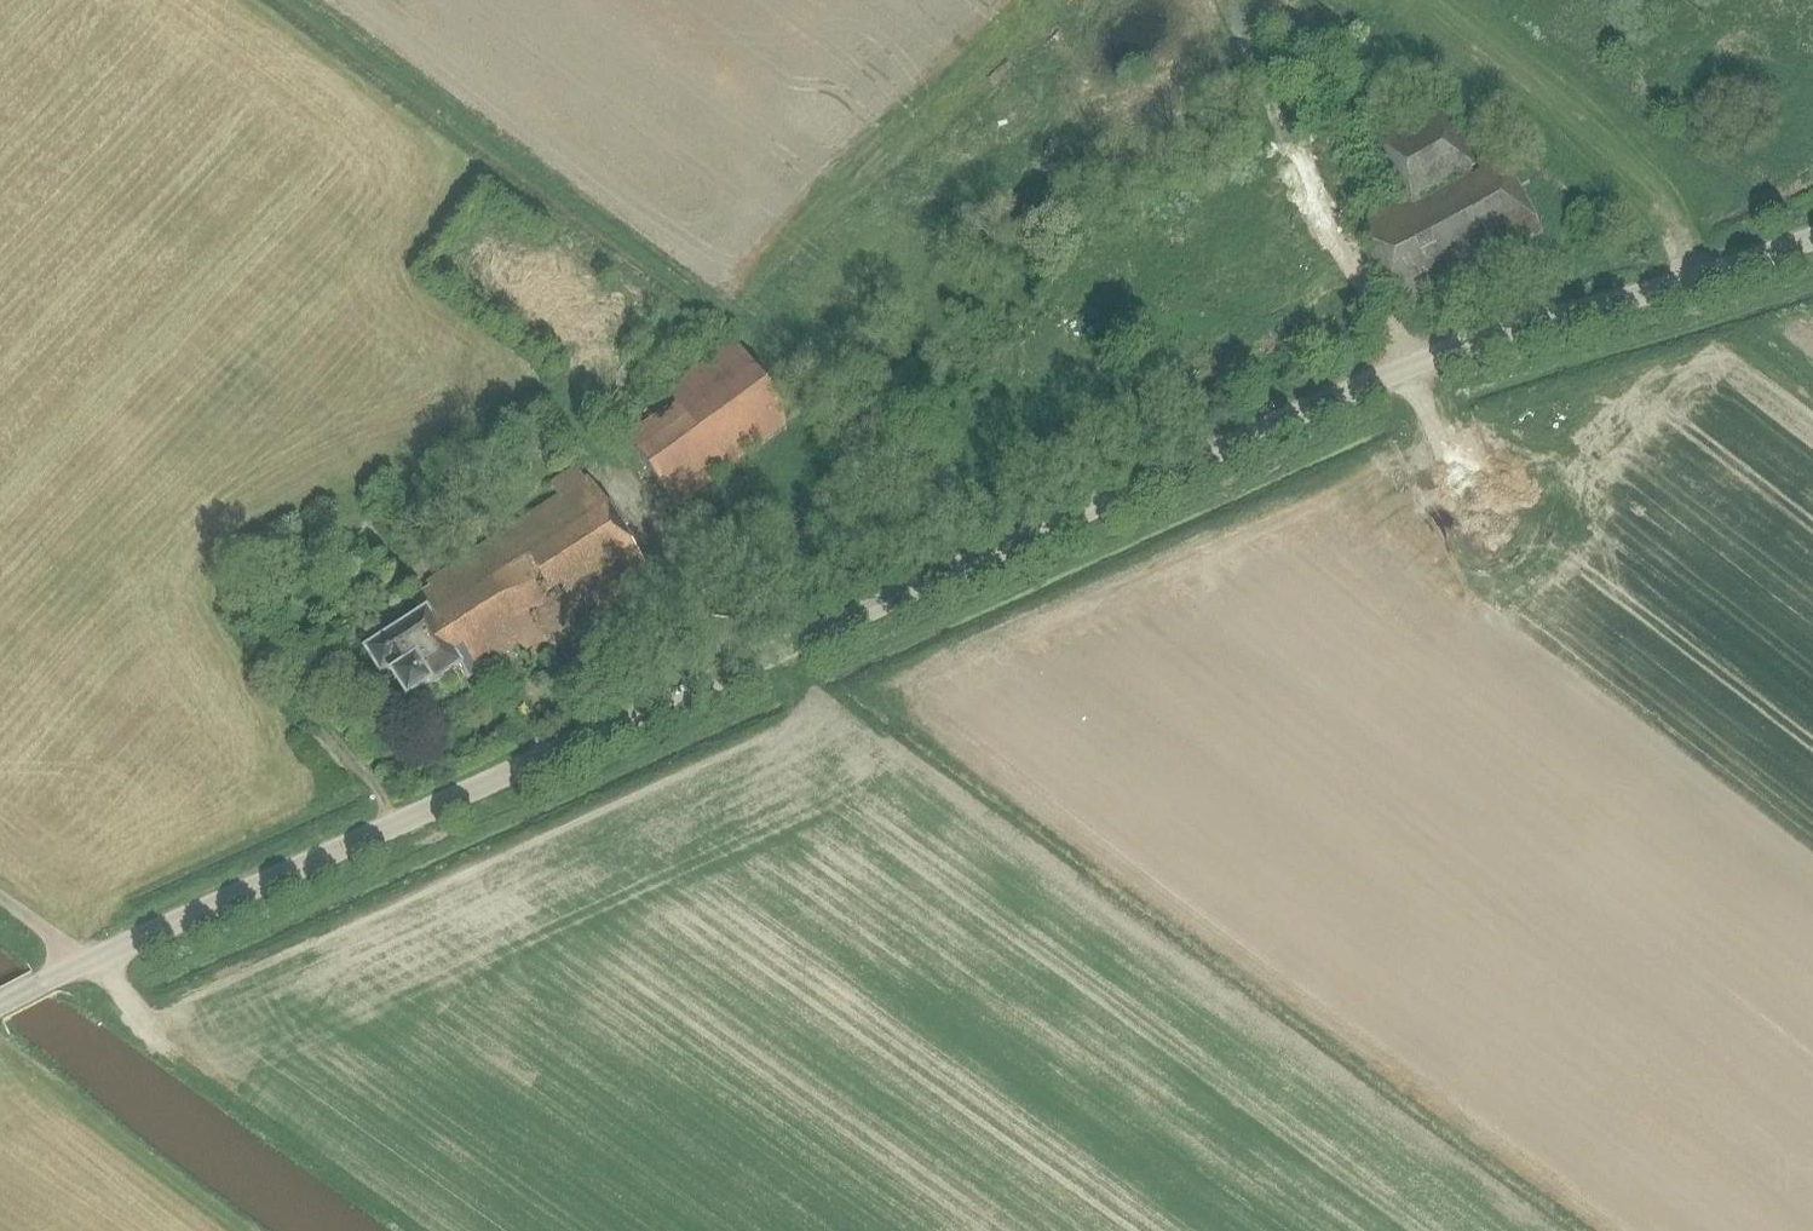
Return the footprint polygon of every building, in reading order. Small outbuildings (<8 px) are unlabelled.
[(1387,165),(1403,200),(1469,170),(1446,118),(1410,134),(1418,151),(1387,165)] [(1505,169),(1366,236),(1396,298),(1419,287),(1417,283),(1533,227),(1505,169)] [(674,508),(785,430),(779,404),(735,342),(616,426),(674,508)] [(521,657),(650,574),(588,477),(584,480),(574,465),(546,484),(555,499),(434,578),(430,587),(413,598),(424,614),(365,653),(379,674),(387,669),(407,700),(459,667),(467,680),(515,649),(521,657)]
